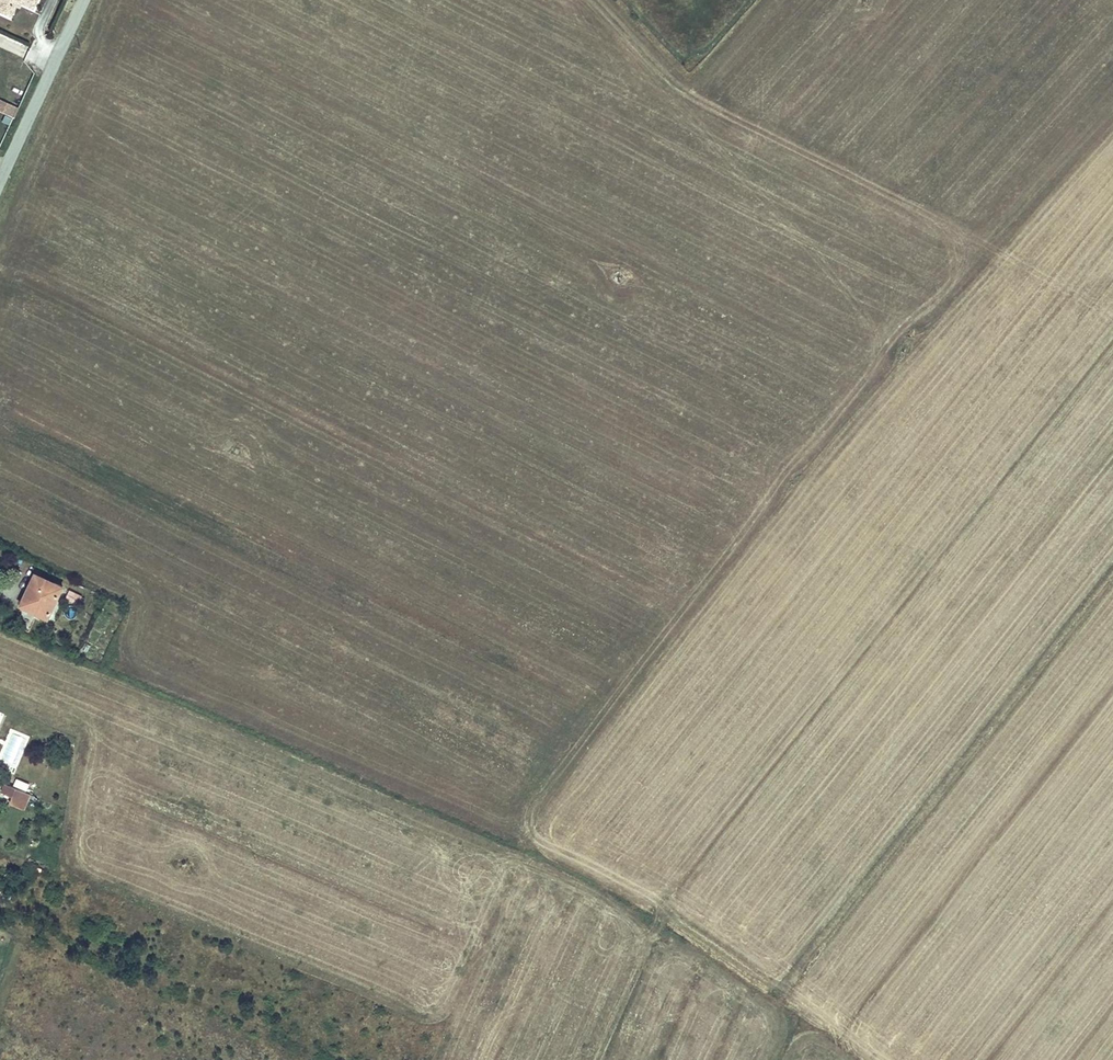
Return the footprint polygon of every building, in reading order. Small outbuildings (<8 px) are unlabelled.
[(13,10),(18,0),(0,0),(0,3),(13,10)] [(18,106),(0,98),(0,111),(13,117),(18,106)] [(906,339),(900,345),(906,349),(912,343),(906,339)] [(49,619),(65,584),(34,570),(17,605),(49,619)] [(71,591),(68,600),(78,604),(81,595),(71,591)] [(25,787),(4,778),(1,789),(10,793),(8,797),(8,800),(18,804),(25,787)] [(31,790),(25,787),(18,804),(25,807),(31,790)]
